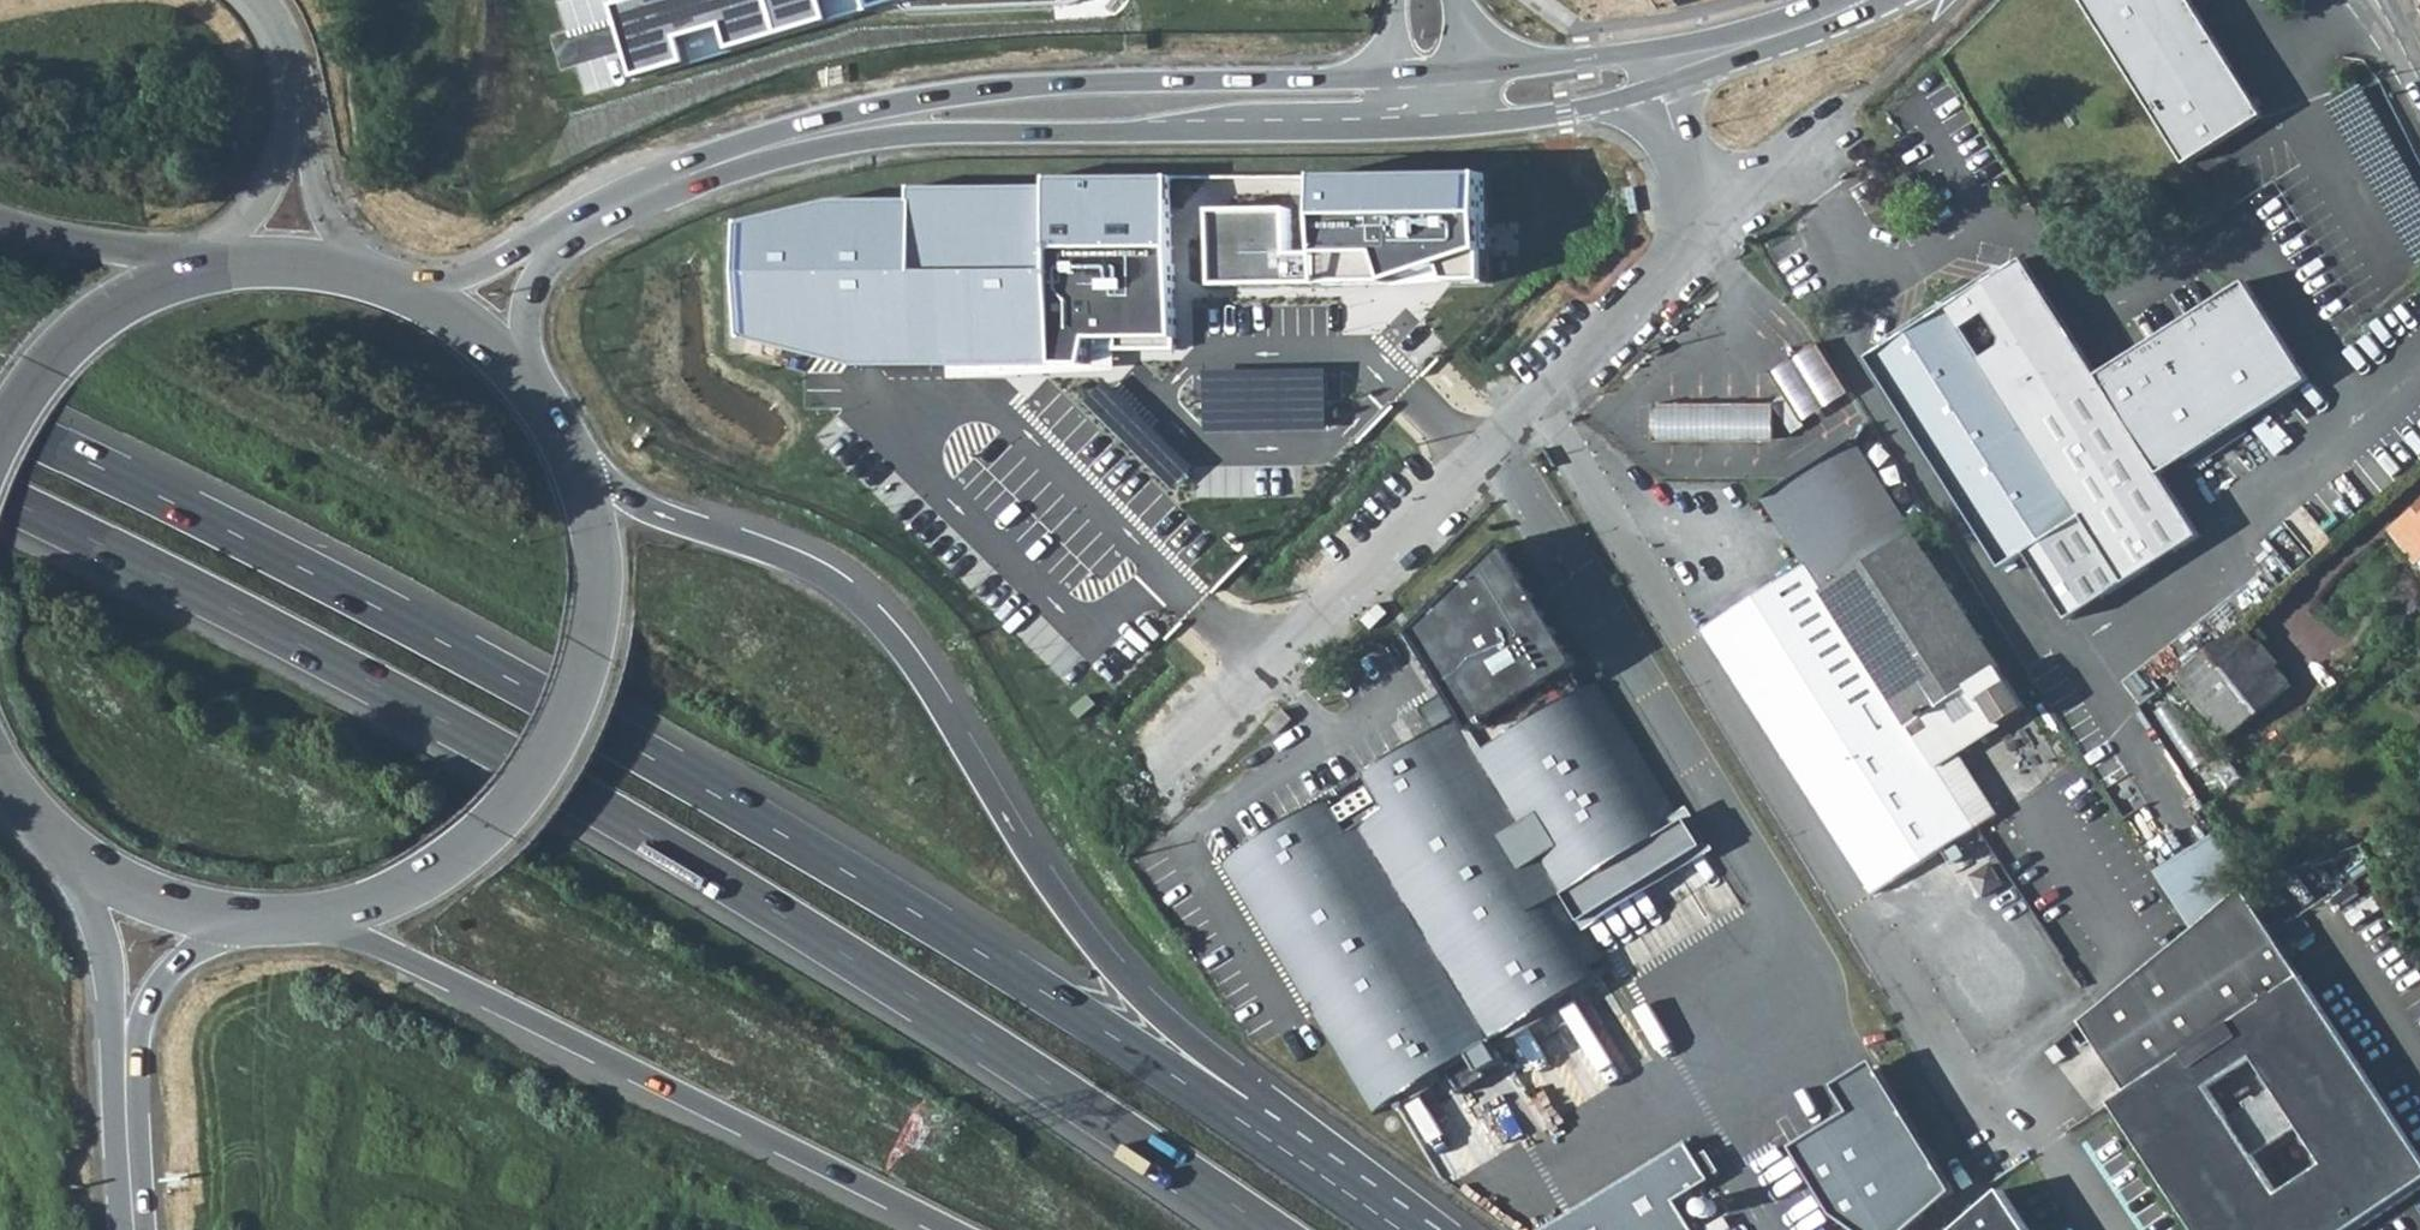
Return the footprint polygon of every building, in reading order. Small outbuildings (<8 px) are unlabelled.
[(639,66),(778,22),(774,1),(777,0),(620,0),(639,66)] [(2183,162),(2263,112),(2192,0),(2080,0),(2183,162)] [(1291,196),(1215,198),(1217,276),(1493,274),(1494,158),(1328,160),(1325,236),(1292,238),(1291,196)] [(845,185),(743,217),(744,326),(864,357),(1087,350),(1093,324),(1181,325),(1180,163),(1055,163),(1056,175),(922,172),(922,186),(845,185)] [(1902,178),(1892,185),(1903,203),(1914,196),(1902,178)] [(1895,207),(1903,203),(1892,185),(1884,189),(1895,207)] [(2066,617),(2198,533),(2158,470),(2305,376),(2244,277),(2095,372),(2021,258),(2004,268),(1995,268),(1994,276),(1988,268),(1978,275),(1982,282),(1980,284),(1949,303),(1940,302),(1939,310),(1907,330),(1902,322),(1896,326),(1889,331),(1894,339),(1886,336),(1885,345),(1866,356),(2000,566),(2024,551),(2066,617)] [(1818,341),(1769,371),(1785,396),(1774,404),(1791,431),(1851,394),(1818,341)] [(1651,345),(1645,349),(1651,358),(1657,355),(1651,345)] [(1774,404),(1652,403),(1652,440),(1773,440),(1774,404)] [(1760,497),(1802,565),(1818,592),(1909,534),(1850,438),(1760,497)] [(2389,529),(2415,561),(2419,557),(2419,505),(2389,529)] [(1909,534),(1818,592),(1906,728),(1979,681),(1996,670),(1909,534)] [(1495,547),(1402,635),(1451,715),(1464,732),(1570,669),(1495,547)] [(1802,565),(1701,629),(1871,891),(1972,828),(1906,728),(1818,592),(1802,565)] [(2243,627),(2179,682),(2229,743),(2294,688),(2243,627)] [(1979,681),(1991,699),(2008,688),(1996,670),(1979,681)] [(1335,671),(1327,678),(1334,686),(1342,678),(1335,671)] [(1451,715),(1397,748),(1213,860),(1372,1113),(1382,1107),(1395,1127),(1427,1107),(1415,1087),(1442,1070),(1454,1090),(1564,1021),(1574,1015),(1563,995),(1587,980),(1605,969),(1576,922),(1700,846),(1596,679),(1478,752),(1464,732),(1451,715)] [(1995,814),(1955,751),(2004,719),(1991,699),(1979,681),(1906,728),(1972,828),(1995,814)] [(2008,688),(1991,699),(2004,719),(2021,710),(2008,688)] [(2255,854),(2238,827),(2225,837),(2241,863),(2255,854)] [(2221,830),(2153,870),(2191,930),(2244,886),(2252,880),(2241,863),(2225,837),(2221,830)] [(2081,1020),(2128,1091),(2114,1101),(2199,1229),(2349,1229),(2362,1222),(2364,1226),(2419,1190),(2419,1155),(2244,886),(2191,930),(2101,1004),(2082,1020),(2081,1020)] [(2402,903),(2413,919),(2419,916),(2419,894),(2402,903)] [(1599,999),(1587,980),(1563,995),(1574,1015),(1599,999)] [(1948,1196),(1868,1068),(1832,1088),(1847,1113),(1784,1146),(1825,1218),(1842,1229),(1908,1229),(1948,1196)] [(1427,1107),(1454,1090),(1442,1070),(1415,1087),(1427,1107)] [(1671,1200),(1707,1181),(1685,1144),(1538,1229),(1691,1229),(1671,1200)] [(1952,1229),(2019,1229),(1996,1194),(1952,1229)]
